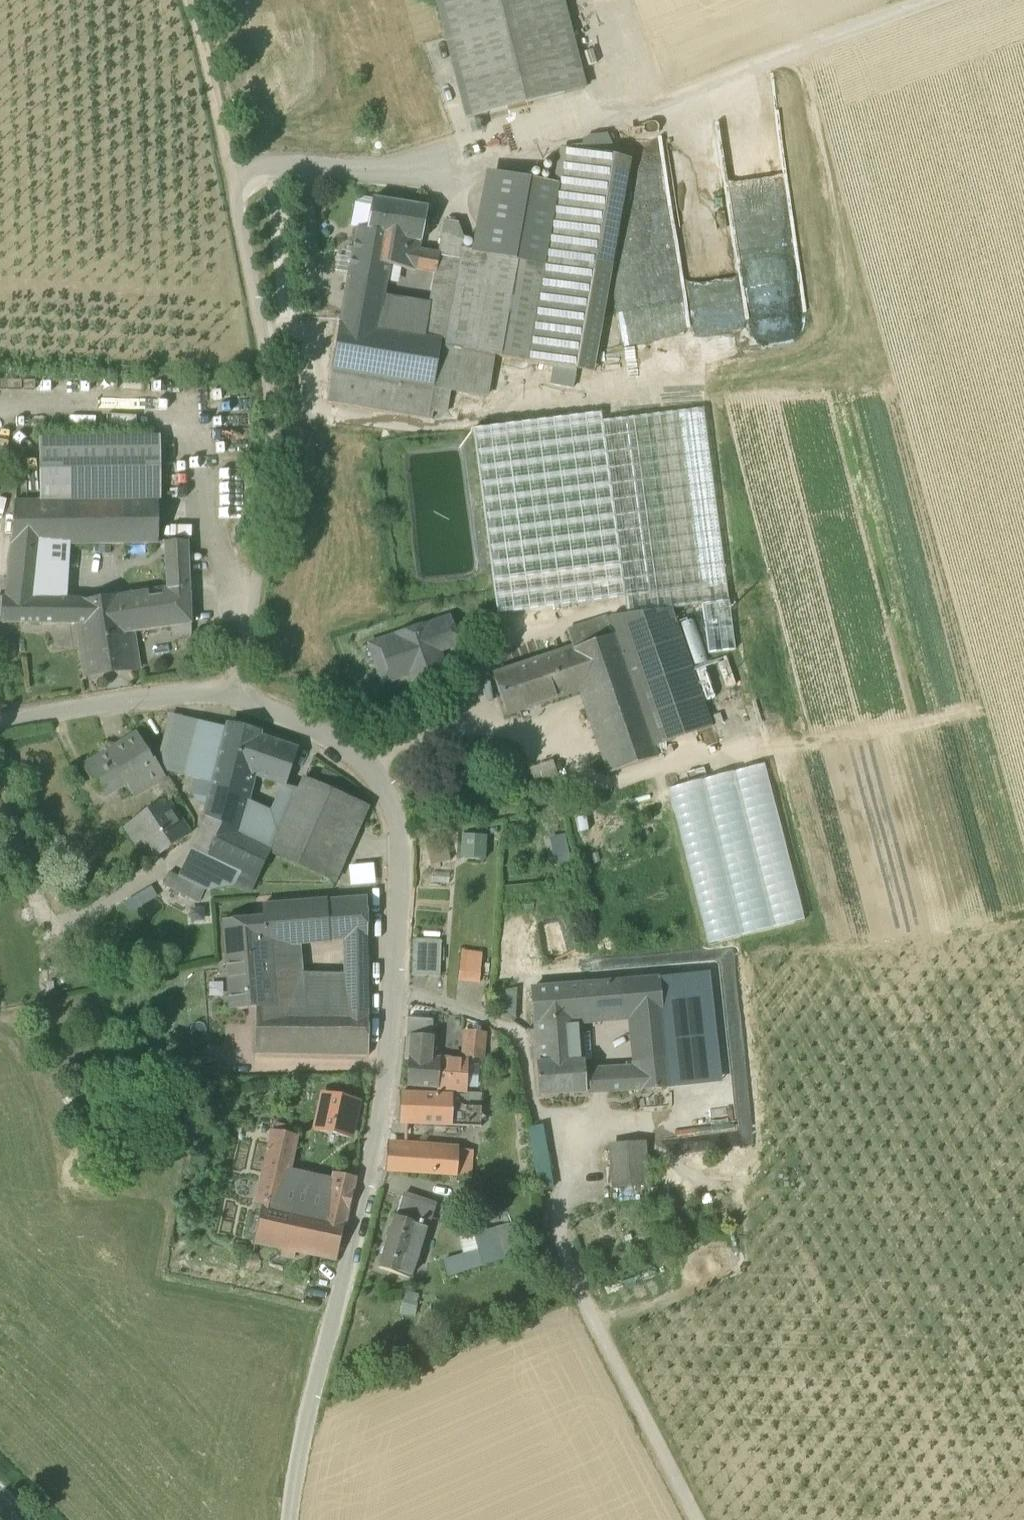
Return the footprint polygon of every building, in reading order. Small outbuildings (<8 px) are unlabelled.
[(468,119),(584,90),(561,0),(438,0),(468,119)] [(720,131),(667,137),(682,270),(688,270),(698,355),(746,349),(720,131)] [(584,139),(582,152),(613,158),(615,152),(607,136),(592,136),(584,139)] [(544,263),(610,275),(631,161),(613,158),(582,152),(563,149),(557,184),(544,263)] [(486,171),(472,250),(544,263),(557,184),(486,171)] [(372,200),(367,230),(367,231),(420,242),(427,208),(372,200)] [(429,302),(423,337),(442,340),(432,387),(451,391),(487,396),(493,356),(526,361),(544,263),(472,250),(461,249),(464,238),(458,224),(445,221),(443,234),(439,255),(440,255),(432,301),(429,300),(429,302)] [(415,271),(420,242),(367,231),(367,230),(356,228),(340,323),(378,329),(384,295),(389,266),(415,271)] [(610,275),(544,263),(526,361),(556,367),(576,370),(593,374),(610,275)] [(429,302),(384,295),(378,329),(423,337),(429,302)] [(333,371),(432,387),(442,340),(423,337),(378,329),(340,323),(333,371)] [(576,370),(556,367),(553,385),(573,388),(576,370)] [(448,411),(451,391),(432,387),(333,371),(327,402),(340,404),(433,419),(434,411),(434,409),(448,411)] [(624,598),(626,615),(671,609),(702,606),(728,602),(703,409),(602,422),(601,423),(624,598)] [(473,431),(497,615),(624,598),(601,423),(602,422),(601,414),(473,431)] [(46,501),(158,499),(158,439),(41,440),(42,501),(46,501)] [(158,499),(46,501),(41,545),(51,545),(69,545),(159,543),(158,499)] [(8,577),(41,545),(46,501),(42,501),(16,501),(8,577)] [(133,632),(171,627),(191,624),(190,599),(188,542),(165,542),(167,588),(127,594),(122,595),(87,600),(67,599),(35,596),(32,623),(77,624),(93,622),(96,638),(133,632)] [(67,599),(69,545),(41,545),(36,594),(35,596),(67,599)] [(6,589),(36,594),(8,577),(6,589)] [(3,622),(32,623),(35,596),(36,594),(6,589),(3,622)] [(728,602),(702,606),(708,654),(735,650),(728,602)] [(626,615),(608,618),(614,635),(615,635),(654,748),(712,728),(671,609),(626,615)] [(432,623),(441,651),(443,650),(459,645),(449,617),(432,623)] [(566,631),(573,648),(614,635),(608,618),(607,618),(607,617),(566,631)] [(693,620),(679,625),(694,666),(708,661),(693,620)] [(139,669),(133,632),(96,638),(93,622),(77,624),(85,675),(139,669)] [(375,664),(382,685),(415,674),(417,678),(439,671),(433,654),(441,651),(432,623),(377,642),(377,643),(383,661),(375,664)] [(192,634),(191,624),(171,627),(173,637),(192,634)] [(615,635),(614,635),(573,648),(586,687),(615,772),(657,757),(654,748),(615,635)] [(383,661),(377,643),(360,649),(366,667),(375,664),(383,661)] [(494,676),(508,715),(586,687),(573,648),(494,676)] [(727,661),(717,664),(725,689),(735,685),(727,661)] [(710,684),(701,688),(709,712),(719,709),(710,684)] [(720,714),(711,717),(714,727),(723,724),(720,714)] [(188,777),(194,778),(212,783),(217,763),(226,728),(202,722),(201,724),(171,717),(162,753),(168,769),(188,774),(188,777)] [(226,728),(217,763),(251,775),(282,785),(285,786),(297,749),(261,736),(226,728)] [(83,767),(100,794),(139,771),(150,788),(166,778),(154,761),(154,762),(137,735),(83,767)] [(531,769),(539,792),(561,784),(553,761),(531,769)] [(245,800),(251,775),(217,763),(212,783),(206,806),(204,817),(207,819),(207,817),(237,832),(245,800)] [(808,922),(774,764),(676,786),(710,943),(808,922)] [(206,806),(212,783),(194,778),(190,792),(198,804),(206,806)] [(285,819),(272,848),(270,853),(325,877),(358,804),(303,780),(298,790),(285,819)] [(285,819),(298,790),(285,786),(282,785),(270,812),(285,819)] [(124,827),(150,863),(191,834),(166,798),(124,827)] [(270,812),(245,800),(237,832),(272,848),(285,819),(270,812)] [(358,804),(325,877),(337,882),(369,809),(358,804)] [(207,819),(192,850),(257,881),(270,853),(272,848),(237,832),(207,817),(207,819)] [(489,857),(490,834),(466,834),(465,856),(489,857)] [(251,893),(257,881),(192,850),(186,862),(178,877),(204,890),(235,885),(251,893)] [(433,853),(434,863),(452,860),(451,851),(433,853)] [(204,890),(178,877),(170,872),(163,885),(198,903),(204,890)] [(330,942),(346,941),(367,940),(367,898),(327,901),(330,942)] [(264,918),(267,947),(271,947),(300,945),(330,942),(327,901),(262,906),(263,918),(264,918)] [(255,1054),(275,1054),(271,1001),(268,969),(267,955),(267,947),(264,918),(263,918),(223,921),(229,1010),(256,1008),(255,1054)] [(367,957),(367,940),(346,941),(347,958),(367,957)] [(412,976),(440,977),(441,941),(414,940),(412,976)] [(302,967),(300,945),(271,947),(272,955),(267,955),(268,969),(302,967)] [(482,953),(461,951),(458,981),(479,984),(482,953)] [(368,1056),(367,957),(347,958),(347,974),(347,1001),(304,1001),(271,1001),(275,1054),(368,1056)] [(268,969),(271,1001),(304,1001),(303,973),(302,967),(268,969)] [(347,974),(303,973),(304,1001),(347,1001),(347,974)] [(577,1019),(634,1014),(662,1011),(658,978),(532,989),(534,1022),(577,1019)] [(634,1014),(640,1072),(642,1089),(670,1087),(662,1011),(634,1014)] [(409,1087),(438,1089),(440,1060),(430,1059),(433,1020),(408,1018),(404,1059),(410,1060),(409,1087)] [(578,1031),(577,1019),(534,1022),(537,1064),(580,1061),(580,1057),(578,1031)] [(591,1031),(578,1031),(580,1057),(584,1057),(584,1060),(592,1060),(591,1031)] [(464,1057),(480,1057),(481,1032),(466,1032),(464,1057)] [(538,1073),(539,1095),(587,1093),(585,1075),(584,1060),(584,1057),(580,1057),(580,1061),(537,1064),(538,1073)] [(466,1061),(440,1060),(438,1089),(465,1090),(466,1061)] [(640,1072),(607,1074),(608,1091),(642,1089),(640,1072)] [(587,1093),(608,1091),(607,1074),(585,1075),(587,1093)] [(400,1124),(451,1126),(452,1095),(401,1093),(400,1124)] [(357,1102),(323,1095),(316,1129),(350,1137),(357,1102)] [(452,1095),(451,1126),(467,1126),(482,1126),(482,1106),(464,1105),(465,1095),(452,1095)] [(265,1171),(287,1176),(289,1169),(296,1138),(273,1133),(265,1171)] [(614,1146),(616,1186),(644,1185),(642,1144),(614,1146)] [(386,1171),(468,1177),(469,1153),(388,1147),(386,1171)] [(325,1216),(333,1179),(289,1169),(287,1176),(280,1206),(325,1216)] [(333,1258),(337,1259),(355,1178),(353,1177),(334,1174),(333,1179),(325,1216),(280,1206),(287,1176),(265,1171),(258,1203),(262,1205),(254,1242),(333,1258)] [(404,1192),(401,1204),(425,1212),(421,1225),(426,1226),(429,1227),(437,1203),(404,1192)] [(397,1217),(421,1225),(425,1212),(401,1204),(397,1217)] [(379,1268),(410,1278),(426,1226),(421,1225),(397,1217),(396,1216),(379,1268)] [(510,1223),(491,1229),(501,1261),(518,1256),(510,1223)] [(479,1250),(484,1266),(501,1261),(491,1229),(474,1234),(479,1250)] [(461,1238),(465,1254),(479,1250),(474,1234),(461,1238)] [(458,1273),(484,1266),(479,1250),(465,1254),(453,1258),(458,1273)] [(448,1276),(458,1273),(453,1258),(443,1260),(448,1276)]
